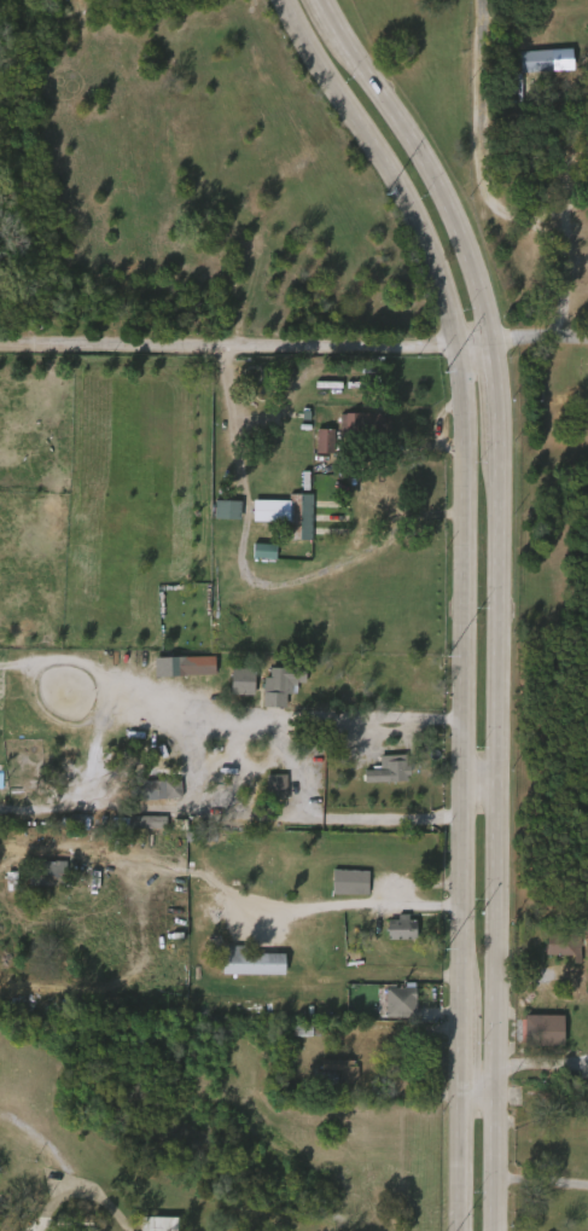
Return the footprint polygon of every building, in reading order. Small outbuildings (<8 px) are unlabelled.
[(555,71),(524,74),(522,52),(554,50),(555,71)] [(384,413),(384,418),(390,418),(390,437),(340,439),(339,414),(384,413)] [(336,428),(334,452),(310,451),(312,428),(336,428)] [(308,438),(307,463),(326,463),(326,438),(308,438)] [(313,505),(313,540),(289,539),(289,521),(251,519),(252,517),(238,517),(238,511),(252,511),(252,506),(244,506),(244,500),(291,500),(291,493),(313,493),(313,505)] [(231,528),(231,509),(206,509),(206,528),(231,528)] [(268,553),(245,553),(244,567),(267,568),(268,553)] [(305,661),(305,683),(297,681),(297,684),(292,684),(292,692),(285,692),(285,705),(263,704),(263,675),(269,675),(270,667),(296,667),(296,661),(305,661)] [(146,685),(207,683),(206,664),(146,667),(146,685)] [(256,692),(232,692),(232,668),(257,668),(256,692)] [(245,704),(246,677),(223,677),(222,703),(245,704)] [(404,754),(406,765),(409,765),(409,774),(407,774),(407,779),(365,782),(365,770),(382,768),(380,755),(404,754)] [(355,791),(398,790),(397,763),(371,764),(371,778),(355,779),(355,791)] [(286,799),(267,799),(267,773),(286,773),(286,799)] [(278,783),(257,784),(258,808),(278,807),(278,783)] [(125,790),(126,808),(174,807),(173,789),(125,790)] [(120,825),(120,837),(158,838),(158,825),(120,825)] [(65,885),(31,885),(31,860),(68,861),(68,885),(65,885)] [(371,871),(369,894),(334,893),(336,869),(371,871)] [(323,903),(360,903),(360,879),(324,878),(323,903)] [(411,914),(411,919),(419,919),(419,937),(390,939),(390,921),(400,921),(400,913),(411,914)] [(379,928),(378,947),(407,948),(407,925),(388,925),(388,929),(379,928)] [(582,954),(545,954),(547,933),(582,934),(582,954)] [(572,947),(537,946),(537,963),(572,964),(572,947)] [(284,972),(225,971),(225,953),(285,954),(284,972)] [(417,1016),(386,1016),(388,987),(417,987),(417,1016)] [(377,1026),(406,1027),(407,1000),(378,999),(377,1026)] [(543,1017),(543,1045),(541,1044),(541,1052),(530,1052),(530,1045),(525,1045),(525,1043),(522,1043),(522,1018),(525,1018),(525,1017),(543,1017)] [(355,1059),(355,1065),(360,1065),(359,1079),(355,1079),(355,1085),(342,1085),(343,1069),(322,1069),(322,1058),(355,1059)] [(331,1079),(332,1094),(348,1093),(348,1068),(313,1068),(313,1079),(331,1079)] [(170,1217),(169,1230),(140,1230),(140,1217),(170,1217)]
